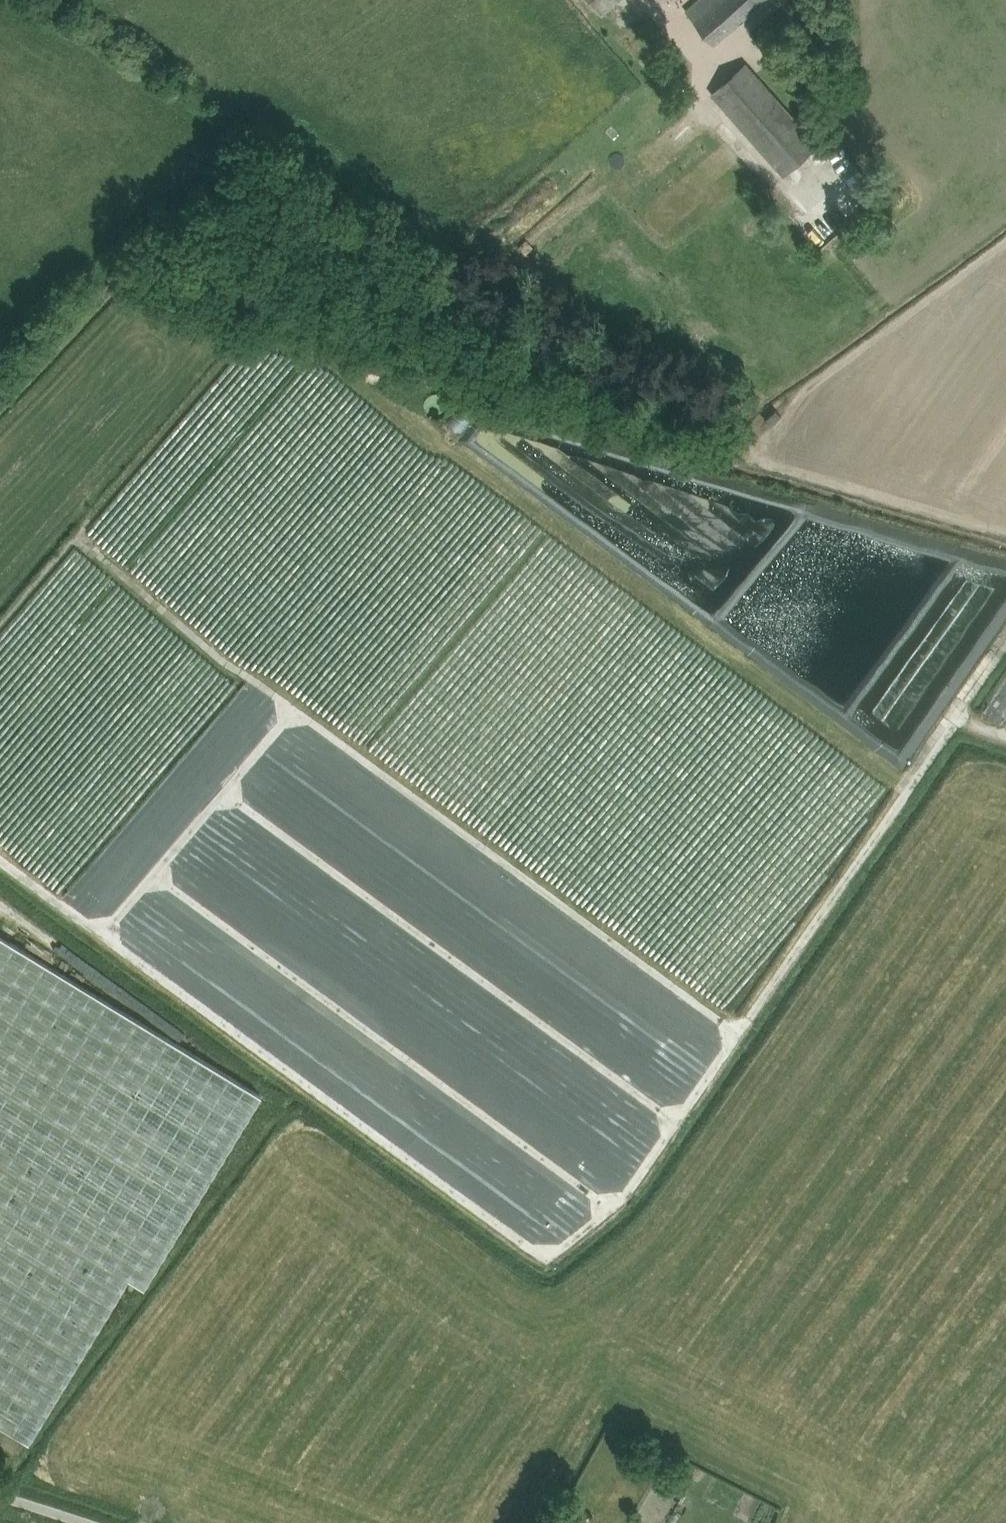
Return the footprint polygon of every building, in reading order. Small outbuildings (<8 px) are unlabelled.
[(762,0),(700,0),(686,12),(701,28),(714,43),(734,25),(762,0)] [(732,76),(712,94),(724,107),(783,175),(803,157),(818,144),(764,83),(781,67),(772,57),(755,72),(746,63),(732,76)] [(28,1440),(128,1276),(144,1285),(260,1093),(138,1018),(0,934),(0,1423),(28,1440)]
